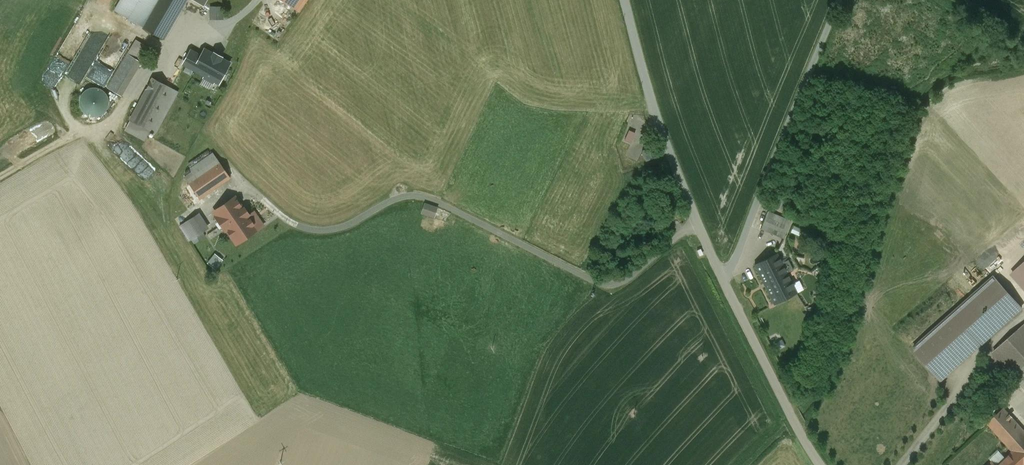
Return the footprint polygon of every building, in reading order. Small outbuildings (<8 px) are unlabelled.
[(140,0),(121,0),(115,11),(129,19),(140,0)] [(129,19),(143,27),(159,0),(140,0),(129,19)] [(143,27),(164,39),(187,0),(159,0),(143,27)] [(292,8),(292,7),(298,11),(306,0),(281,0),(292,8)] [(209,19),(224,19),(224,6),(209,6),(209,19)] [(215,81),(219,83),(230,64),(221,59),(222,57),(214,53),(213,55),(205,50),(201,57),(191,51),(184,64),(205,76),(204,78),(213,83),(215,81)] [(128,54),(108,88),(121,96),(141,62),(128,54)] [(153,78),(130,120),(150,131),(155,134),(178,92),(153,78)] [(81,107),(83,112),(87,115),(92,117),(97,117),(102,115),(106,111),(108,107),(109,102),(108,97),(105,92),(101,89),(96,87),(91,88),(86,90),(82,93),(80,98),(80,103),(81,107)] [(150,131),(130,120),(125,129),(145,140),(150,131)] [(635,133),(629,130),(624,140),(630,143),(635,133)] [(649,148),(642,151),(645,161),(652,158),(649,148)] [(213,153),(190,169),(192,172),(185,177),(189,183),(219,162),(213,153)] [(189,183),(188,183),(199,199),(230,178),(219,162),(189,183)] [(243,209),(235,197),(214,211),(236,243),(257,229),(247,215),(248,214),(244,208),(243,209)] [(789,211),(792,203),(779,197),(775,205),(789,211)] [(437,208),(424,204),(421,213),(434,217),(437,208)] [(263,224),(254,211),(247,215),(257,229),(263,224)] [(791,221),(767,211),(760,229),(783,239),(791,221)] [(193,216),(179,225),(189,241),(196,236),(203,232),(193,216)] [(203,232),(196,236),(198,240),(205,236),(203,232)] [(206,262),(215,269),(223,259),(214,252),(206,262)] [(781,263),(776,253),(754,264),(774,304),(796,293),(786,273),(793,270),(788,259),(781,263)] [(994,276),(913,348),(941,380),(1022,308),(994,276)] [(994,352),(1023,386),(1023,325),(994,352)] [(1003,408),(988,423),(1012,450),(997,464),(1023,464),(1023,431),(1003,408)]
